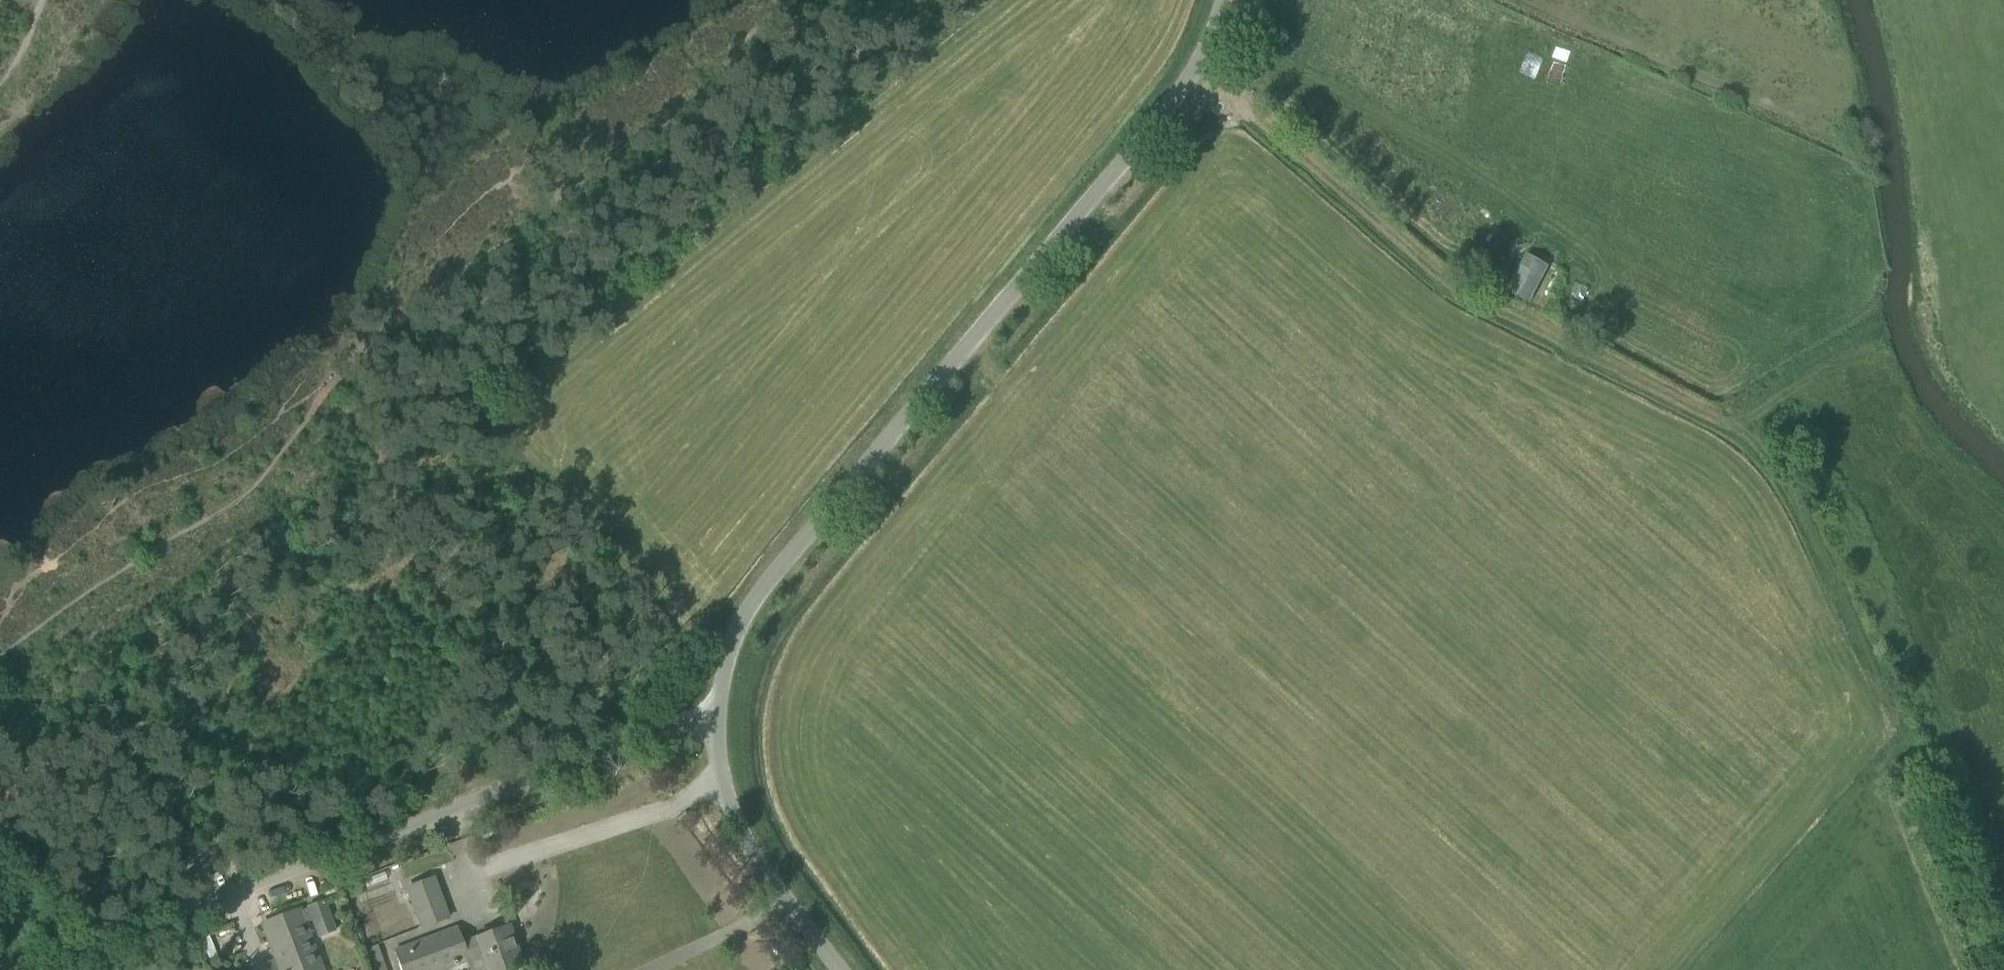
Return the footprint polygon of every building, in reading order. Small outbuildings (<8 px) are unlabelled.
[(1527,256),(1508,292),(1526,302),(1545,266),(1527,256)] [(433,878),(406,888),(421,928),(447,918),(433,878)] [(304,923),(311,920),(317,938),(334,932),(323,900),(306,907),(307,908),(299,911),(298,910),(261,924),(275,960),(265,964),(268,969),(321,969),(304,923)] [(393,951),(400,969),(447,969),(484,956),(489,969),(510,969),(522,966),(508,926),(461,943),(455,928),(393,951)]
